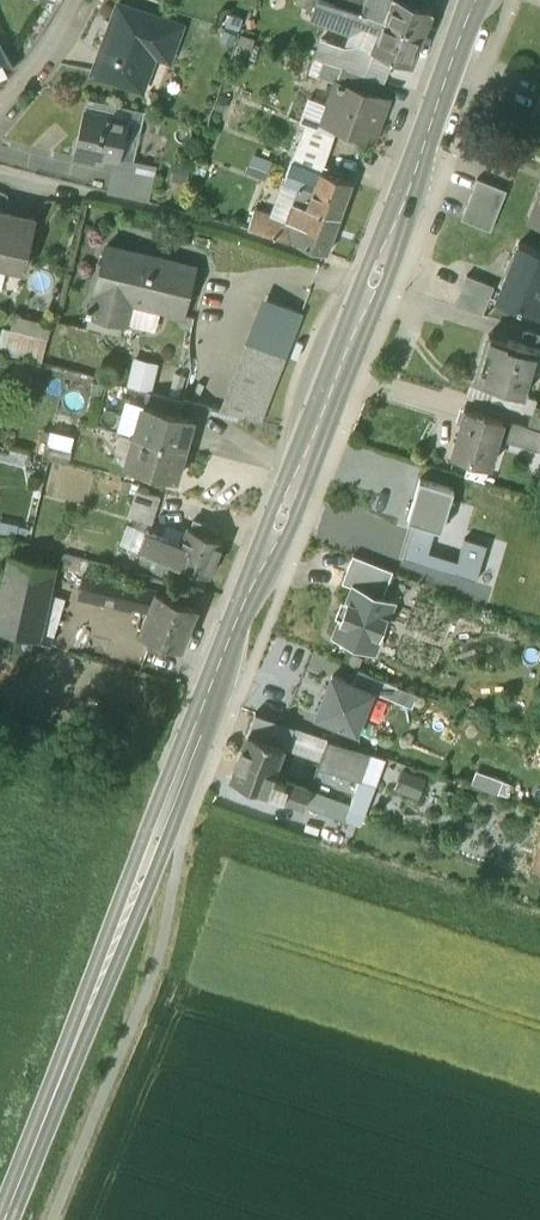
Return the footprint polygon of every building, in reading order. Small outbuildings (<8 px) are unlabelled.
[(299,3),(314,8),(317,0),(300,0),(299,3)] [(331,0),(317,0),(314,8),(312,15),(342,27),(346,16),(370,26),(363,45),(412,64),(423,34),(422,34),(422,33),(360,10),(331,0)] [(360,10),(364,0),(331,0),(360,10)] [(360,10),(422,33),(425,34),(434,11),(417,5),(419,0),(364,0),(360,10)] [(181,28),(119,7),(94,75),(132,88),(148,44),(172,52),(181,28)] [(0,43),(0,77),(13,71),(0,43)] [(379,79),(343,67),(337,82),(374,94),(379,79)] [(374,94),(337,82),(323,122),(372,140),(387,99),(374,94)] [(128,123),(84,113),(73,160),(96,165),(97,158),(117,163),(119,163),(120,161),(128,123)] [(334,136),(307,125),(299,144),(328,154),(334,136)] [(291,162),(322,173),(328,154),(299,144),(291,162)] [(119,163),(117,163),(114,177),(145,184),(148,168),(120,161),(119,163)] [(297,189),(292,203),(309,209),(322,173),(291,162),(283,184),(297,189)] [(340,172),(328,168),(326,174),(322,173),(309,209),(339,219),(352,182),(338,178),(340,172)] [(145,184),(114,177),(110,196),(140,203),(145,184)] [(506,191),(477,179),(461,219),(490,231),(506,191)] [(537,195),(538,196),(530,216),(539,220),(539,188),(537,195)] [(292,203),(285,221),(291,224),(292,221),(302,224),(309,209),(292,203)] [(309,209),(302,224),(292,221),(291,224),(285,243),(327,255),(339,219),(309,209)] [(261,236),(285,243),(291,224),(285,221),(276,218),(268,215),(261,236)] [(0,216),(0,269),(22,274),(33,223),(31,223),(30,225),(8,220),(8,218),(0,216)] [(494,302),(518,311),(518,310),(539,318),(539,317),(539,316),(539,252),(519,244),(494,302)] [(137,256),(106,249),(89,317),(126,326),(131,304),(183,317),(195,268),(138,254),(137,256)] [(492,288),(465,277),(451,309),(480,318),(492,288)] [(262,298),(218,412),(261,422),(303,314),(262,298)] [(0,340),(0,356),(4,357),(9,335),(2,333),(0,340)] [(525,398),(539,350),(486,333),(472,379),(471,381),(502,390),(525,398)] [(46,345),(9,335),(4,357),(41,366),(46,345)] [(297,342),(292,357),(298,360),(304,345),(297,342)] [(138,356),(132,382),(155,387),(162,361),(138,356)] [(471,381),(472,379),(454,373),(449,390),(497,405),(502,390),(471,381)] [(156,396),(153,410),(178,416),(181,402),(156,396)] [(153,410),(144,408),(139,424),(146,425),(142,439),(183,450),(192,420),(178,416),(153,410)] [(503,422),(467,411),(453,457),(489,468),(503,422)] [(526,428),(539,432),(539,418),(530,415),(526,428)] [(507,422),(502,439),(539,452),(539,432),(526,428),(507,422)] [(50,435),(47,446),(71,452),(73,442),(50,435)] [(183,450),(142,439),(138,453),(131,451),(127,467),(174,479),(183,450)] [(47,446),(43,460),(67,466),(71,452),(47,446)] [(454,490),(420,479),(407,520),(413,522),(436,529),(441,531),(445,519),(450,520),(455,503),(450,502),(454,490)] [(160,499),(136,492),(131,506),(156,513),(160,499)] [(156,513),(131,506),(127,518),(152,525),(156,513)] [(436,529),(413,522),(402,558),(477,581),(487,546),(465,539),(458,561),(429,552),(436,529)] [(128,526),(122,543),(121,544),(138,551),(139,549),(146,532),(128,526)] [(180,546),(146,532),(139,549),(209,577),(223,542),(187,528),(180,546)] [(355,588),(383,598),(393,572),(353,557),(343,583),(355,588)] [(15,558),(0,611),(0,631),(38,641),(58,569),(15,558)] [(156,591),(83,574),(78,594),(148,610),(156,591)] [(383,598),(355,588),(336,636),(374,651),(393,602),(383,598)] [(171,597),(156,591),(148,610),(139,633),(181,650),(197,607),(171,597)] [(357,671),(352,684),(372,692),(393,700),(398,687),(357,671)] [(352,684),(333,677),(318,715),(357,730),(372,692),(352,684)] [(285,746),(287,747),(294,727),(255,713),(248,732),(285,746)] [(274,772),(276,772),(285,746),(248,732),(246,731),(228,777),(304,804),(309,789),(310,788),(286,780),(285,784),(272,779),(274,772)] [(359,779),(362,780),(371,754),(327,738),(317,765),(358,780),(359,779)] [(350,804),(344,819),(362,826),(377,785),(362,780),(359,779),(358,780),(350,804)] [(350,804),(309,789),(304,804),(344,819),(350,804)]
